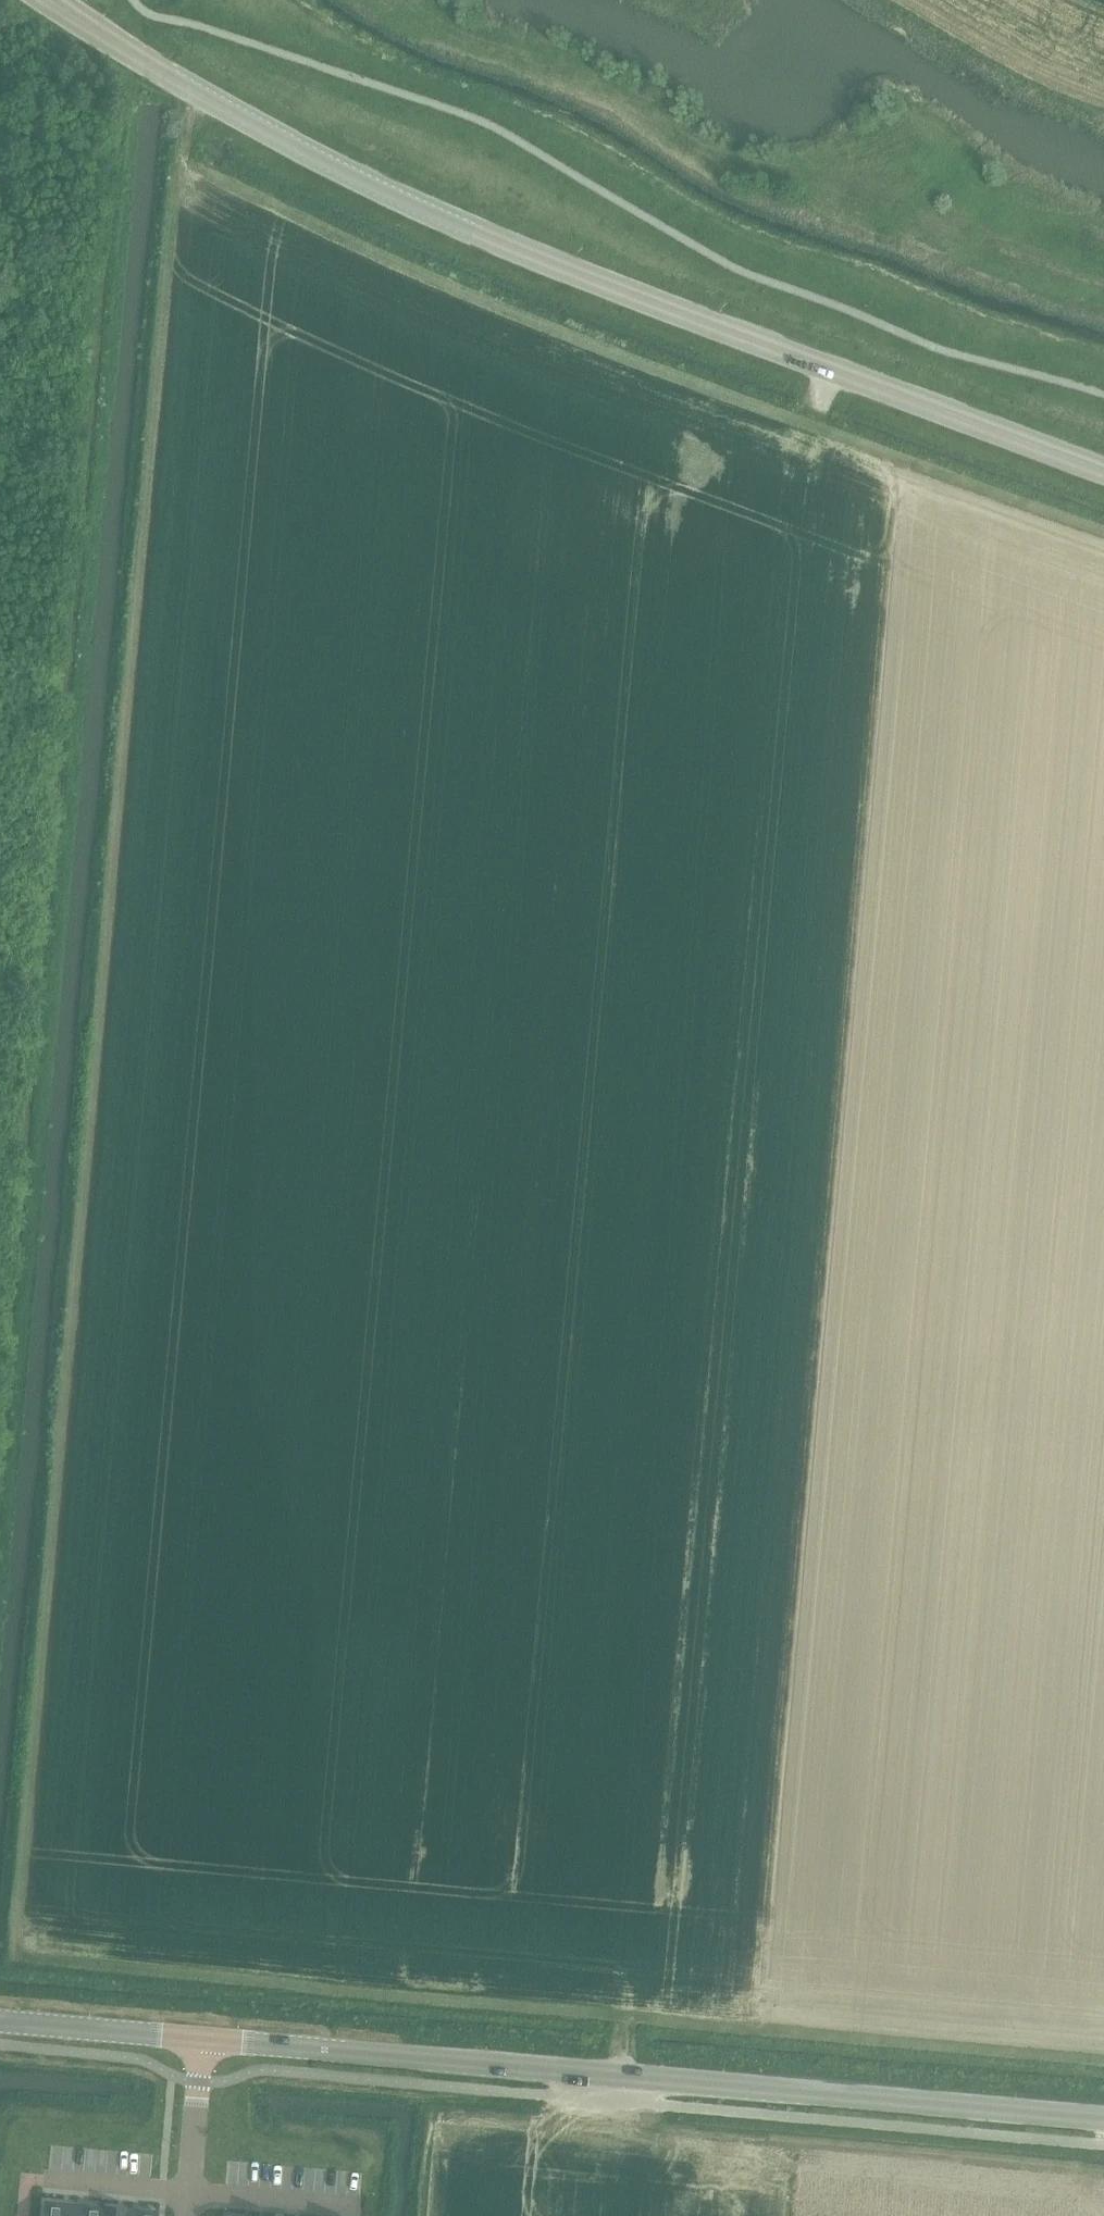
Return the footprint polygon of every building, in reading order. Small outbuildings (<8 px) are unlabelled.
[(45,2215),(73,2215),(74,2202),(46,2200),(45,2215)] [(73,2215),(101,2215),(102,2205),(74,2202),(73,2215)] [(101,2215),(129,2215),(130,2208),(102,2205),(101,2215)] [(129,2215),(157,2215),(158,2210),(130,2208),(129,2215)]
